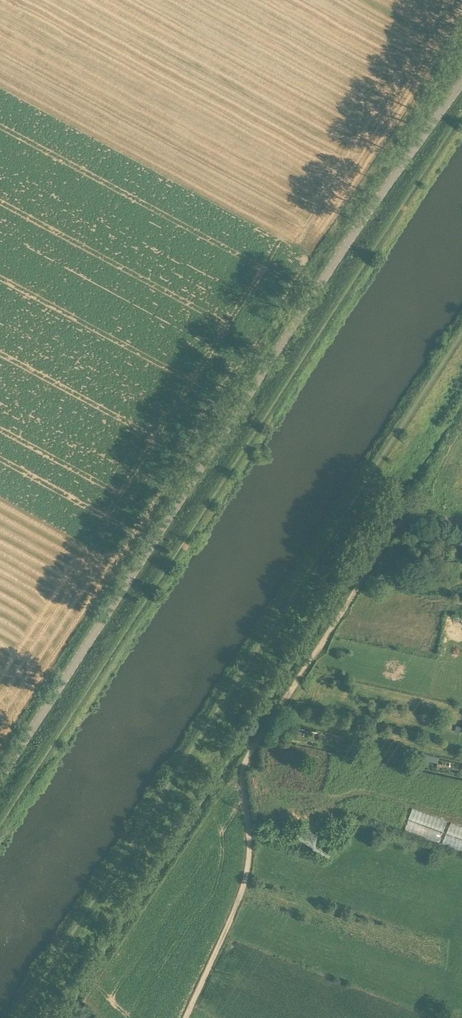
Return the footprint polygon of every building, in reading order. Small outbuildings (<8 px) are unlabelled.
[(407,822),(406,831),(415,832),(417,824),(407,822)]
